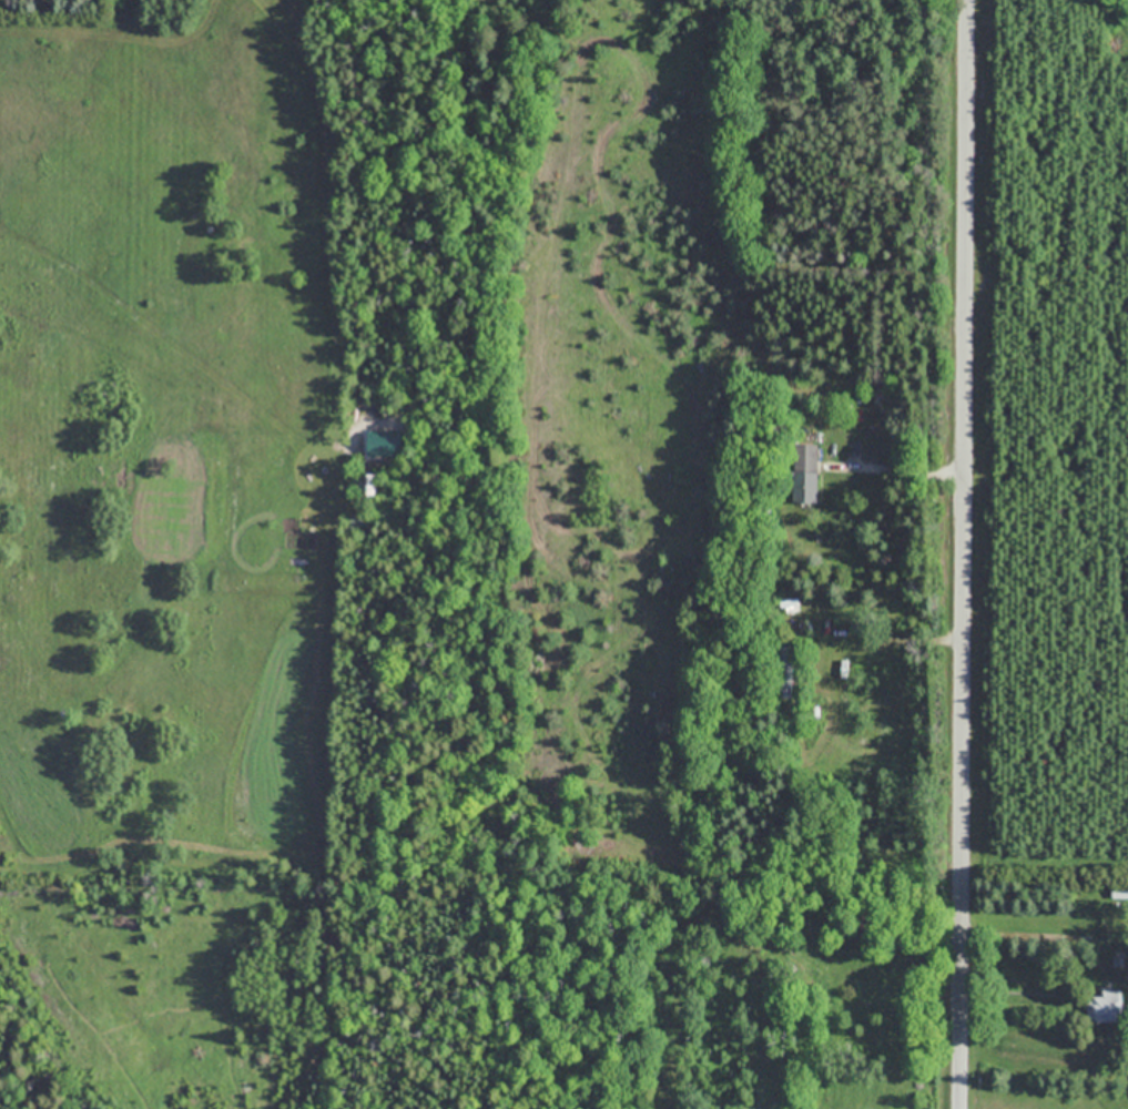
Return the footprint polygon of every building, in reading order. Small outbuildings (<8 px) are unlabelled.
[(792,504),(817,504),(817,444),(792,444),(792,504)] [(791,645),(780,645),(780,698),(791,698),(791,645)] [(1101,996),(1090,996),(1090,1021),(1121,1021),(1121,989),(1101,989),(1101,996)]
